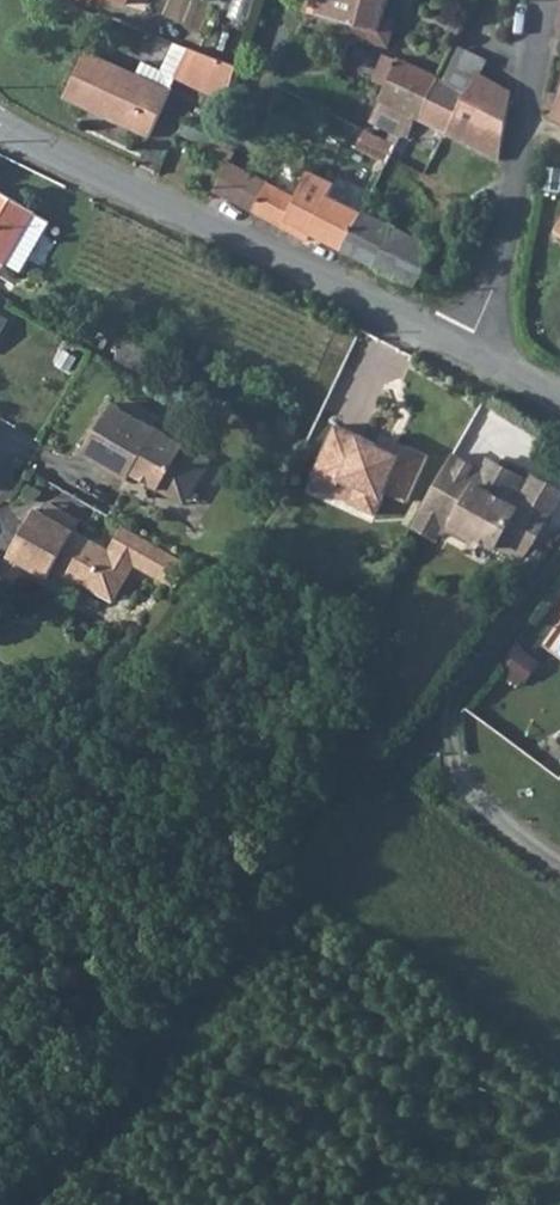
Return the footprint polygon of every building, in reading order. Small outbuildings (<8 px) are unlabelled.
[(322,13),(355,24),(380,33),(386,15),(391,0),(325,0),(322,13)] [(239,68),(190,48),(177,76),(228,101),(233,88),(239,68)] [(449,78),(443,76),(411,141),(438,155),(451,134),(502,158),(503,156),(513,92),(483,74),(490,60),(464,48),(449,78)] [(173,93),(88,51),(66,96),(151,136),(173,93)] [(372,120),(411,141),(443,76),(401,58),(372,120)] [(361,147),(390,161),(398,143),(369,130),(361,147)] [(234,162),(218,190),(258,211),(273,182),(234,162)] [(301,197),(300,200),(306,203),(311,195),(329,206),(315,232),(346,248),(365,211),(334,195),(339,184),(315,172),(301,197)] [(273,182),(258,211),(286,226),(300,200),(301,197),(273,182)] [(0,191),(0,269),(5,262),(23,273),(52,221),(0,191)] [(286,226),(311,238),(314,231),(315,232),(329,206),(311,195),(306,203),(300,200),(286,226)] [(365,211),(346,248),(418,287),(438,247),(365,211)] [(13,319),(0,312),(0,341),(13,319)] [(200,455),(112,403),(83,455),(128,480),(131,474),(177,500),(188,496),(205,470),(200,455)] [(335,429),(319,464),(343,475),(339,484),(356,491),(348,507),(374,519),(384,497),(405,506),(426,460),(403,449),(399,458),(335,429)] [(453,455),(423,508),(454,525),(450,531),(470,542),(473,536),(496,549),(498,546),(521,559),(534,542),(559,497),(559,491),(535,477),(522,499),(512,493),(521,477),(490,460),(483,471),(453,455)] [(343,475),(319,464),(312,480),(336,491),(339,484),(343,475)] [(81,524),(50,505),(44,515),(75,533),(81,524)] [(44,515),(36,510),(10,557),(47,580),(54,569),(113,604),(134,568),(174,592),(190,566),(124,527),(109,553),(75,533),(44,515)]
